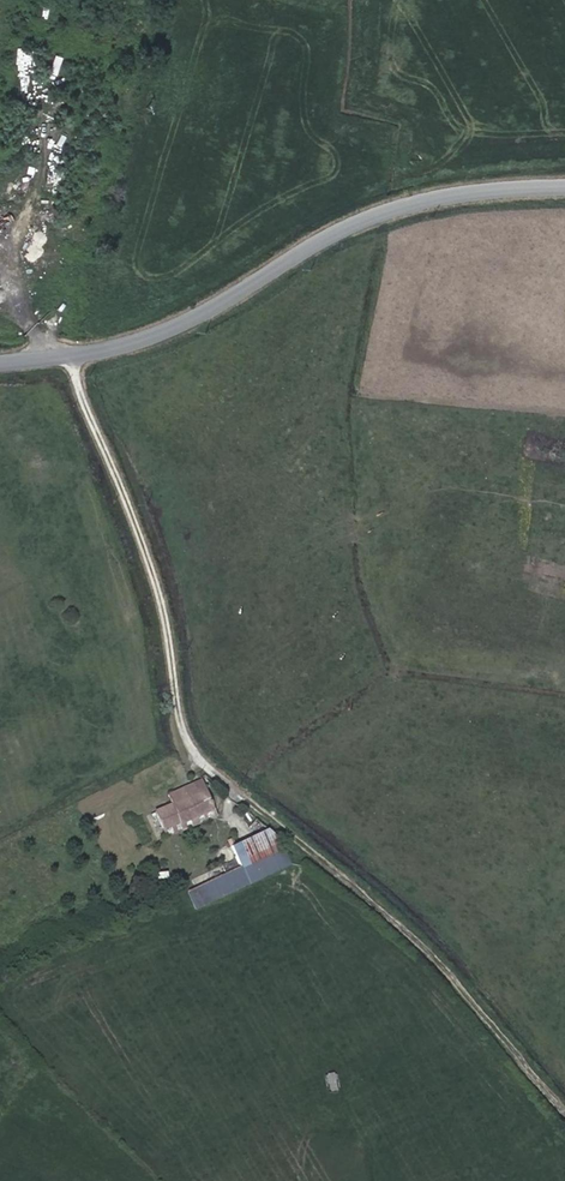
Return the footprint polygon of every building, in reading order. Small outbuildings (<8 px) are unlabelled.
[(27,176),(24,182),(38,188),(41,182),(27,176)] [(191,787),(211,778),(208,770),(203,767),(173,780),(179,792),(191,787)] [(191,787),(203,812),(223,805),(211,778),(191,787)] [(188,818),(203,812),(191,787),(179,792),(175,794),(188,818)] [(184,820),(188,818),(175,794),(163,800),(172,824),(184,820)] [(187,828),(184,820),(172,824),(176,832),(187,828)] [(192,908),(289,868),(272,827),(229,845),(239,870),(185,892),(192,908)] [(190,877),(192,886),(223,877),(221,868),(190,877)] [(506,963),(488,975),(495,986),(513,974),(506,963)] [(327,1090),(335,1089),(334,1071),(326,1072),(327,1090)]
